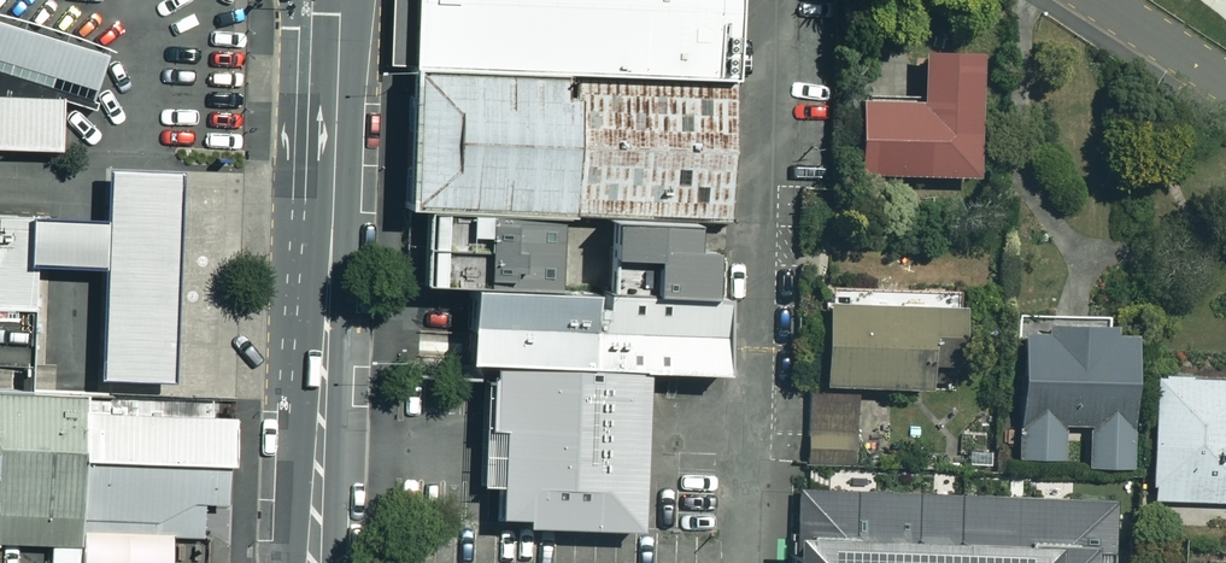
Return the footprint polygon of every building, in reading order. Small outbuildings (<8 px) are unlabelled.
[(407,199),(424,199),(558,203),(600,204),(693,206),(737,208),(743,0),(413,0),(407,199)] [(57,146),(58,88),(92,98),(106,49),(0,18),(0,144),(57,146)] [(912,95),(852,95),(852,173),(970,174),(970,45),(913,45),(912,95)] [(104,215),(35,214),(33,260),(101,262),(96,375),(166,378),(175,165),(106,163),(104,215)] [(468,287),(556,289),(558,203),(424,199),(422,286),(468,287)] [(693,206),(600,204),(598,290),(708,292),(709,248),(692,248),(693,206)] [(32,309),(33,260),(35,214),(0,213),(0,308),(32,309)] [(556,289),(468,287),(466,363),(487,364),(641,367),(722,369),(724,292),(708,292),(598,290),(556,289)] [(825,305),(824,391),(930,392),(930,368),(961,368),(962,307),(825,305)] [(29,391),(29,380),(32,309),(0,308),(0,390),(29,391)] [(1086,469),(1133,470),(1136,337),(1116,337),(1116,327),(1045,326),(1045,337),(1021,336),(1019,460),(1062,460),(1062,425),(1087,425),(1086,469)] [(641,367),(487,364),(487,381),(484,512),(638,515),(641,367)] [(1225,503),(1225,381),(1155,380),(1152,501),(1225,503)] [(68,543),(68,529),(72,392),(29,391),(0,390),(0,541),(68,543)] [(230,394),(72,392),(68,529),(229,530),(230,394)] [(856,395),(811,392),(807,460),(852,463),(856,395)] [(1118,503),(798,492),(796,544),(790,543),(789,562),(1116,562),(1118,503)] [(74,553),(48,552),(48,562),(166,562),(166,537),(74,535),(74,553)]
